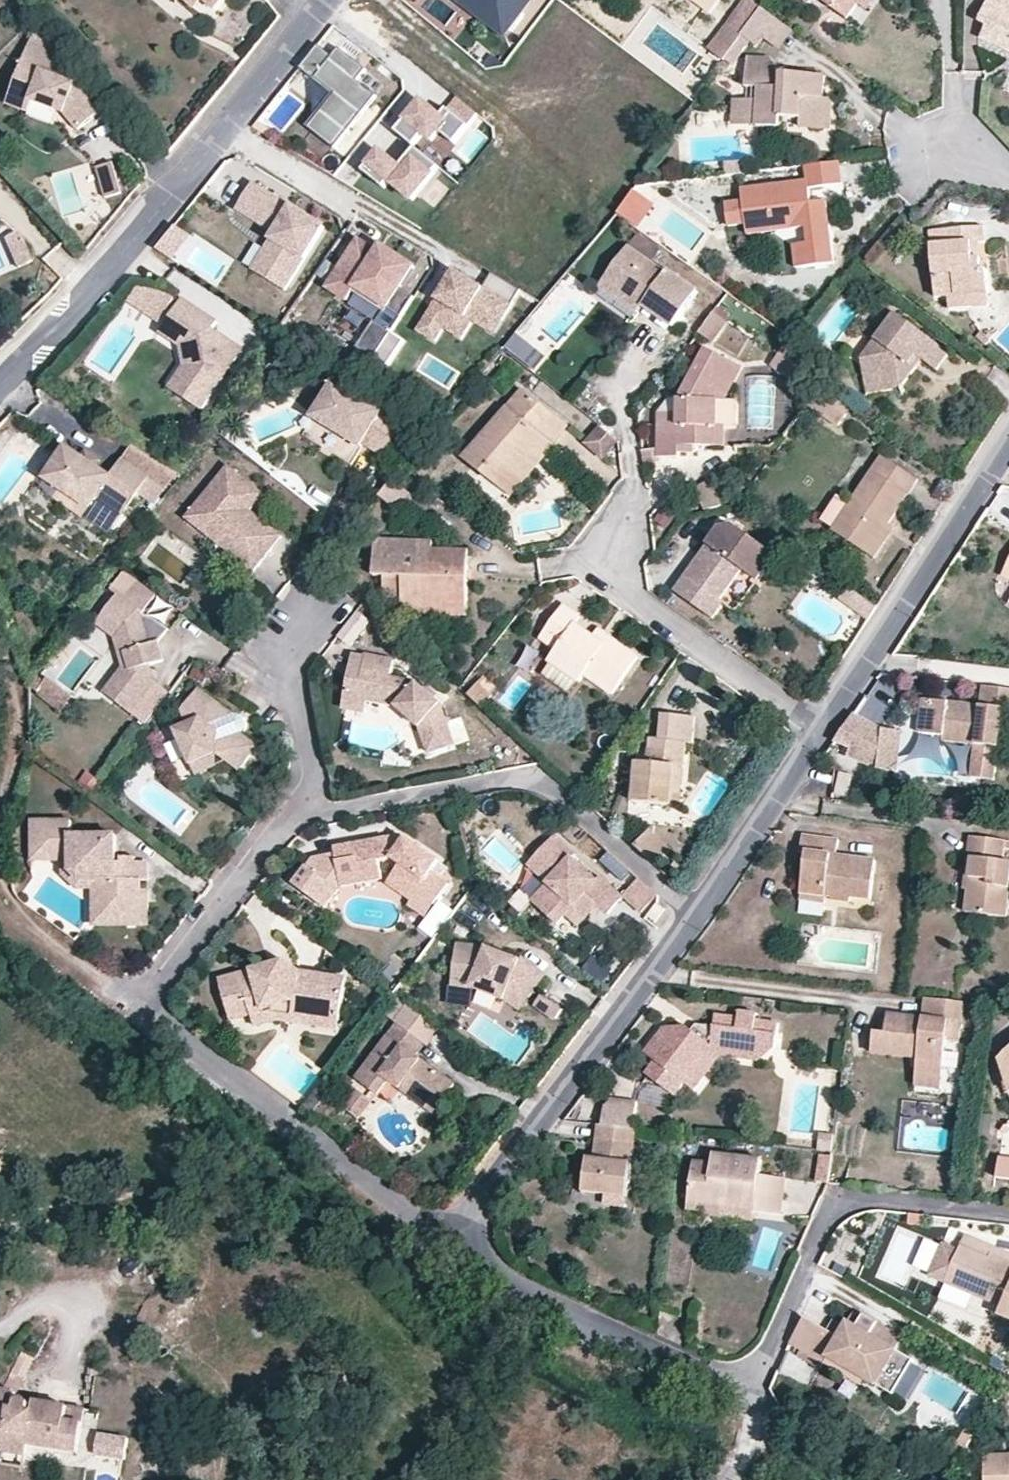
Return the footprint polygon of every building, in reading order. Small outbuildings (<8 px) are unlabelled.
[(224,12),(234,0),(210,0),(224,12)] [(480,0),(460,0),(474,11),(481,1),(480,0)] [(481,1),(474,11),(506,35),(532,0),(480,0),(481,1)] [(848,14),(858,3),(860,0),(828,0),(848,14)] [(876,0),(860,0),(858,3),(869,9),(876,0)] [(984,21),(995,28),(990,41),(1008,52),(1008,0),(997,0),(984,21)] [(779,13),(767,3),(746,31),(754,37),(758,41),(766,32),(779,13)] [(794,24),(779,13),(766,32),(782,40),(794,24)] [(715,47),(729,56),(731,53),(746,31),(732,24),(715,47)] [(754,37),(746,31),(731,53),(740,58),(754,37)] [(30,38),(9,97),(32,106),(36,98),(66,107),(80,124),(100,107),(77,81),(52,73),(55,67),(61,50),(30,38)] [(322,40),(303,64),(318,76),(319,74),(338,89),(311,124),(338,145),(380,92),(361,76),(370,65),(343,43),(336,52),(322,40)] [(769,56),(748,56),(748,87),(761,88),(760,100),(760,125),(782,125),(782,118),(801,118),(801,112),(826,113),(826,95),(827,71),(797,71),(797,79),(785,79),(785,70),(769,56)] [(460,139),(481,111),(460,93),(444,113),(429,100),(422,110),(417,106),(399,128),(418,142),(428,130),(436,136),(444,127),(460,139)] [(826,113),(801,112),(801,118),(801,122),(835,123),(836,95),(826,95),(826,113)] [(734,124),(760,125),(760,100),(735,100),(734,124)] [(260,121),(257,127),(267,133),(270,127),(260,121)] [(418,195),(443,162),(419,143),(404,163),(384,148),(368,168),(389,184),(394,177),(418,195)] [(842,182),(840,160),(805,163),(806,178),(741,185),(742,197),(724,199),(727,222),(744,220),(745,231),(771,228),(769,208),(786,207),(789,226),(805,225),(806,241),(791,243),(794,265),(832,262),(825,199),(810,201),(809,186),(842,182)] [(97,166),(106,197),(123,192),(113,161),(97,166)] [(294,273),(327,223),(256,178),(240,204),(278,228),(274,235),(285,242),(273,260),(294,273)] [(654,205),(633,191),(617,214),(638,228),(654,205)] [(771,228),(789,226),(786,207),(769,208),(771,228)] [(177,220),(157,244),(173,255),(192,232),(177,220)] [(970,244),(980,242),(987,243),(985,224),(940,227),(940,246),(929,246),(933,297),(949,297),(992,294),(989,271),(982,272),(972,272),(970,244)] [(16,237),(25,253),(38,247),(30,230),(16,237)] [(420,262),(393,245),(389,251),(382,247),(363,234),(332,283),(352,295),(360,283),(393,304),(407,283),(420,262)] [(286,286),(294,273),(273,260),(285,242),(274,235),(254,265),(286,286)] [(612,267),(650,298),(676,319),(703,286),(674,263),(671,267),(635,238),(612,267)] [(389,251),(393,245),(386,240),(382,247),(389,251)] [(982,272),(980,242),(970,244),(972,272),(982,272)] [(59,246),(44,257),(59,276),(74,266),(59,246)] [(642,307),(650,298),(612,267),(605,276),(642,307)] [(507,317),(525,288),(496,270),(487,285),(465,271),(459,282),(452,278),(422,327),(439,338),(448,324),(466,335),(477,318),(485,304),(507,317)] [(407,283),(393,304),(407,313),(420,292),(407,283)] [(157,319),(171,299),(150,284),(144,285),(130,301),(157,319)] [(240,342),(223,330),(217,339),(210,334),(215,325),(212,322),(215,318),(181,293),(158,326),(177,338),(183,360),(175,370),(192,382),(184,391),(198,402),(240,342)] [(992,294),(949,297),(951,314),(994,311),(992,294)] [(498,331),(507,317),(485,304),(477,318),(498,331)] [(716,307),(701,328),(714,336),(729,317),(716,307)] [(917,353),(924,359),(934,364),(942,351),(893,312),(864,351),(871,383),(898,379),(906,386),(915,372),(910,364),(917,353)] [(381,316),(374,326),(392,338),(399,327),(381,316)] [(217,339),(223,330),(215,325),(210,334),(217,339)] [(363,343),(393,363),(411,336),(399,327),(392,338),(374,326),(363,343)] [(517,335),(508,346),(535,368),(545,356),(517,335)] [(788,340),(779,351),(792,360),(799,349),(788,340)] [(714,392),(737,362),(716,346),(684,391),(683,407),(666,407),(665,446),(665,450),(680,451),(681,438),(711,440),(714,392)] [(296,353),(285,347),(280,355),(291,362),(296,353)] [(801,386),(810,375),(792,360),(779,351),(770,364),(801,386)] [(871,383),(864,351),(856,358),(863,393),(893,389),(898,379),(871,383)] [(915,372),(924,359),(917,353),(910,364),(915,372)] [(744,367),(737,362),(714,392),(711,440),(724,441),(725,421),(732,423),(740,417),(742,400),(735,393),(723,395),(744,367)] [(168,379),(184,391),(192,382),(175,370),(168,379)] [(386,451),(405,420),(335,380),(315,411),(365,442),(367,438),(371,432),(377,435),(373,442),(386,451)] [(546,429),(556,436),(568,418),(523,382),(468,453),(506,483),(546,429)] [(845,414),(816,393),(807,405),(836,426),(845,414)] [(609,456),(622,439),(605,425),(591,442),(609,456)] [(558,438),(556,436),(546,429),(506,483),(516,493),(558,438)] [(48,476),(91,504),(99,492),(126,510),(151,473),(124,455),(114,470),(70,442),(48,476)] [(647,459),(665,450),(665,446),(647,448),(647,459)] [(871,549),(886,527),(916,483),(879,457),(834,525),(871,549)] [(240,547),(260,562),(284,530),(259,512),(256,517),(248,512),(253,506),(266,490),(230,461),(192,509),(208,523),(204,535),(232,556),(240,547)] [(114,529),(126,510),(99,492),(87,511),(114,529)] [(659,508),(651,522),(666,530),(673,516),(659,508)] [(208,523),(192,509),(185,519),(204,535),(208,523)] [(758,581),(774,560),(723,524),(677,587),(714,614),(726,598),(722,595),(743,567),(758,581)] [(893,532),(886,527),(871,549),(878,554),(893,532)] [(408,601),(474,600),(474,546),(436,546),(435,536),(381,536),(380,572),(391,573),(392,591),(408,591),(408,601)] [(253,573),(260,562),(240,547),(232,556),(253,573)] [(133,683),(121,698),(150,721),(174,690),(159,678),(156,663),(168,658),(163,640),(170,628),(143,613),(157,594),(124,570),(112,587),(118,592),(98,621),(117,636),(122,651),(132,648),(138,665),(127,678),(133,683)] [(859,606),(867,594),(855,586),(847,598),(859,606)] [(474,612),(474,600),(408,601),(408,612),(474,612)] [(636,655),(611,637),(605,645),(591,636),(573,622),(579,614),(562,602),(538,635),(555,646),(537,670),(569,693),(585,671),(611,690),(636,655)] [(355,641),(374,618),(362,608),(343,632),(355,641)] [(605,645),(611,637),(598,627),(591,636),(605,645)] [(109,689),(121,698),(133,683),(127,678),(138,665),(132,648),(122,651),(125,667),(109,689)] [(400,655),(373,648),(372,651),(360,648),(350,685),(374,691),(372,700),(400,707),(420,722),(425,746),(455,739),(446,698),(423,679),(395,672),(400,655)] [(466,694),(480,708),(499,690),(484,675),(466,694)] [(49,683),(41,694),(50,700),(57,689),(49,683)] [(981,683),(978,707),(922,700),(918,729),(931,731),(944,732),(943,744),(974,748),(970,777),(998,781),(1007,713),(1008,713),(1008,686),(981,683)] [(374,691),(350,685),(345,700),(369,706),(372,700),(374,691)] [(240,767),(258,741),(239,728),(216,737),(223,726),(212,723),(234,712),(205,687),(184,714),(187,718),(186,725),(183,726),(180,729),(193,761),(216,748),(240,767)] [(57,689),(50,700),(63,709),(71,698),(57,689)] [(857,713),(839,741),(853,748),(849,756),(879,770),(886,727),(857,713)] [(637,804),(675,805),(677,766),(685,766),(686,750),(686,741),(693,741),(694,717),(661,715),(660,739),(650,739),(650,750),(649,765),(639,764),(637,804)] [(886,727),(879,770),(895,773),(902,729),(886,727)] [(930,742),(943,744),(944,732),(931,731),(930,742)] [(683,806),(685,766),(677,766),(675,805),(683,806)] [(832,784),(833,772),(824,771),(822,783),(832,784)] [(149,919),(151,895),(136,895),(137,885),(142,884),(143,874),(149,874),(150,856),(141,855),(141,849),(129,849),(129,856),(123,855),(123,827),(79,825),(80,813),(40,813),(39,839),(57,840),(56,850),(79,851),(87,851),(98,861),(96,873),(101,873),(101,884),(96,884),(97,918),(149,919)] [(421,885),(436,898),(454,874),(438,863),(444,854),(412,831),(403,833),(403,825),(340,836),(342,848),(347,876),(387,870),(385,854),(396,851),(403,858),(393,871),(395,874),(418,890),(421,885)] [(641,846),(663,866),(677,850),(655,830),(641,846)] [(966,854),(975,856),(972,887),(970,907),(1008,910),(1008,858),(1002,858),(1005,833),(969,830),(966,854)] [(839,888),(837,897),(837,904),(852,905),(854,898),(876,899),(879,859),(844,857),(846,836),(808,832),(805,851),(816,852),(811,895),(824,896),(824,887),(839,888)] [(553,837),(532,859),(555,879),(559,891),(541,910),(560,924),(565,918),(580,929),(599,908),(608,916),(624,898),(600,878),(597,882),(573,860),(576,856),(553,837)] [(312,852),(309,864),(340,888),(347,876),(342,848),(312,852)] [(87,873),(96,873),(98,861),(87,851),(79,851),(79,866),(87,873)] [(975,856),(966,854),(963,885),(972,887),(975,856)] [(555,879),(532,859),(527,865),(548,885),(555,879)] [(340,888),(309,864),(295,882),(326,906),(340,888)] [(555,879),(548,885),(533,904),(541,910),(559,891),(555,879)] [(648,887),(638,880),(624,898),(633,905),(648,887)] [(136,895),(151,895),(150,884),(142,884),(137,885),(136,895)] [(427,911),(436,898),(421,885),(418,890),(411,899),(427,911)] [(648,887),(633,905),(644,914),(658,896),(648,887)] [(824,896),(837,897),(839,888),(824,887),(824,896)] [(514,986),(531,995),(544,972),(517,958),(516,961),(502,954),(500,962),(491,958),(494,950),(482,945),(455,943),(450,983),(477,986),(507,1001),(514,986)] [(274,968),(294,961),(287,954),(271,959),(274,968)] [(302,968),(294,961),(274,968),(271,959),(222,974),(233,1013),(250,1008),(274,1002),(274,1004),(293,1006),(295,1000),(338,1007),(345,974),(302,968)] [(523,1009),(531,995),(514,986),(507,1001),(523,1009)] [(533,1005),(553,1020),(562,1009),(541,994),(533,1005)] [(958,1042),(963,1000),(928,996),(927,1012),(904,1009),(901,1031),(884,1029),(881,1054),(912,1058),(913,1046),(924,1047),(923,1059),(921,1076),(942,1078),(947,1040),(958,1042)] [(336,1022),(338,1007),(295,1000),(293,1006),(274,1004),(274,1002),(250,1008),(255,1021),(281,1014),(336,1022)] [(395,1018),(399,1021),(422,1039),(426,1043),(440,1025),(408,1001),(395,1018)] [(750,1039),(789,1042),(793,1016),(769,1013),(770,1006),(747,1003),(747,1010),(721,1008),(721,1021),(706,1019),(700,1028),(689,1022),(682,1034),(669,1025),(652,1048),(665,1059),(658,1070),(686,1092),(694,1080),(707,1087),(717,1073),(710,1068),(729,1044),(737,1048),(750,1049),(750,1039)] [(405,1085),(437,1110),(456,1084),(421,1057),(415,1065),(407,1059),(413,1051),(422,1039),(399,1021),(355,1077),(378,1094),(387,1083),(399,1092),(405,1085)] [(682,1034),(689,1022),(671,1023),(669,1025),(682,1034)] [(779,1051),(789,1042),(750,1039),(750,1049),(779,1051)] [(717,1073),(737,1048),(729,1044),(710,1068),(717,1073)] [(913,1046),(912,1058),(923,1059),(924,1047),(913,1046)] [(415,1065),(421,1057),(413,1051),(407,1059),(415,1065)] [(941,1092),(942,1078),(921,1076),(919,1089),(941,1092)] [(431,1117),(437,1110),(405,1085),(399,1092),(431,1117)] [(353,1112),(365,1095),(358,1090),(345,1106),(353,1112)] [(639,1121),(640,1121),(643,1094),(617,1091),(609,1101),(607,1118),(634,1121),(639,1121)] [(373,1101),(365,1095),(353,1112),(360,1117),(373,1101)] [(632,1137),(634,1121),(607,1118),(603,1117),(599,1149),(594,1148),(590,1183),(612,1186),(631,1188),(635,1153),(615,1151),(617,1136),(632,1137)] [(634,1121),(632,1137),(617,1136),(615,1151),(635,1153),(639,1121),(634,1121)] [(836,1132),(824,1130),(823,1142),(834,1143),(836,1132)] [(759,1200),(758,1213),(782,1216),(787,1172),(764,1170),(765,1153),(710,1146),(709,1158),(692,1157),(687,1205),(712,1208),(713,1195),(759,1200)] [(820,1155),(814,1177),(826,1180),(831,1158),(820,1155)] [(997,1180),(1008,1181),(1008,1157),(999,1156),(997,1180)] [(630,1202),(631,1188),(612,1186),(610,1199),(630,1202)] [(712,1208),(758,1213),(759,1200),(713,1195),(712,1208)] [(757,1222),(758,1213),(712,1208),(687,1205),(686,1216),(757,1222)] [(1008,1251),(1008,1246),(969,1231),(965,1241),(997,1253),(999,1247),(1008,1251)] [(965,1241),(962,1250),(945,1244),(932,1278),(1007,1306),(1004,1314),(1008,1316),(1008,1251),(999,1247),(997,1253),(965,1241)] [(910,1339),(859,1309),(849,1328),(843,1336),(830,1328),(817,1320),(799,1351),(846,1379),(851,1371),(867,1381),(893,1396),(914,1361),(902,1353),(910,1339)] [(799,1351),(817,1320),(808,1314),(790,1346),(799,1351)] [(843,1336),(849,1328),(834,1319),(830,1328),(843,1336)] [(862,1389),(867,1381),(851,1371),(846,1379),(862,1389)] [(979,1395),(990,1400),(996,1393),(984,1385),(979,1395)] [(28,1441),(29,1429),(46,1431),(46,1443),(60,1448),(63,1434),(81,1437),(86,1408),(34,1400),(32,1411),(27,1410),(28,1402),(15,1400),(15,1408),(7,1407),(12,1388),(0,1386),(0,1410),(5,1412),(4,1417),(0,1417),(0,1441),(5,1442),(3,1448),(28,1451),(28,1441)] [(962,1422),(974,1429),(990,1400),(979,1395),(962,1422)] [(952,1440),(963,1446),(974,1429),(962,1422),(952,1440)] [(29,1429),(28,1441),(46,1443),(46,1431),(29,1429)] [(81,1449),(81,1437),(63,1434),(60,1448),(81,1449)] [(128,1439),(99,1434),(96,1456),(124,1461),(128,1439)] [(982,1453),(983,1479),(1008,1479),(1008,1452),(982,1453)]
